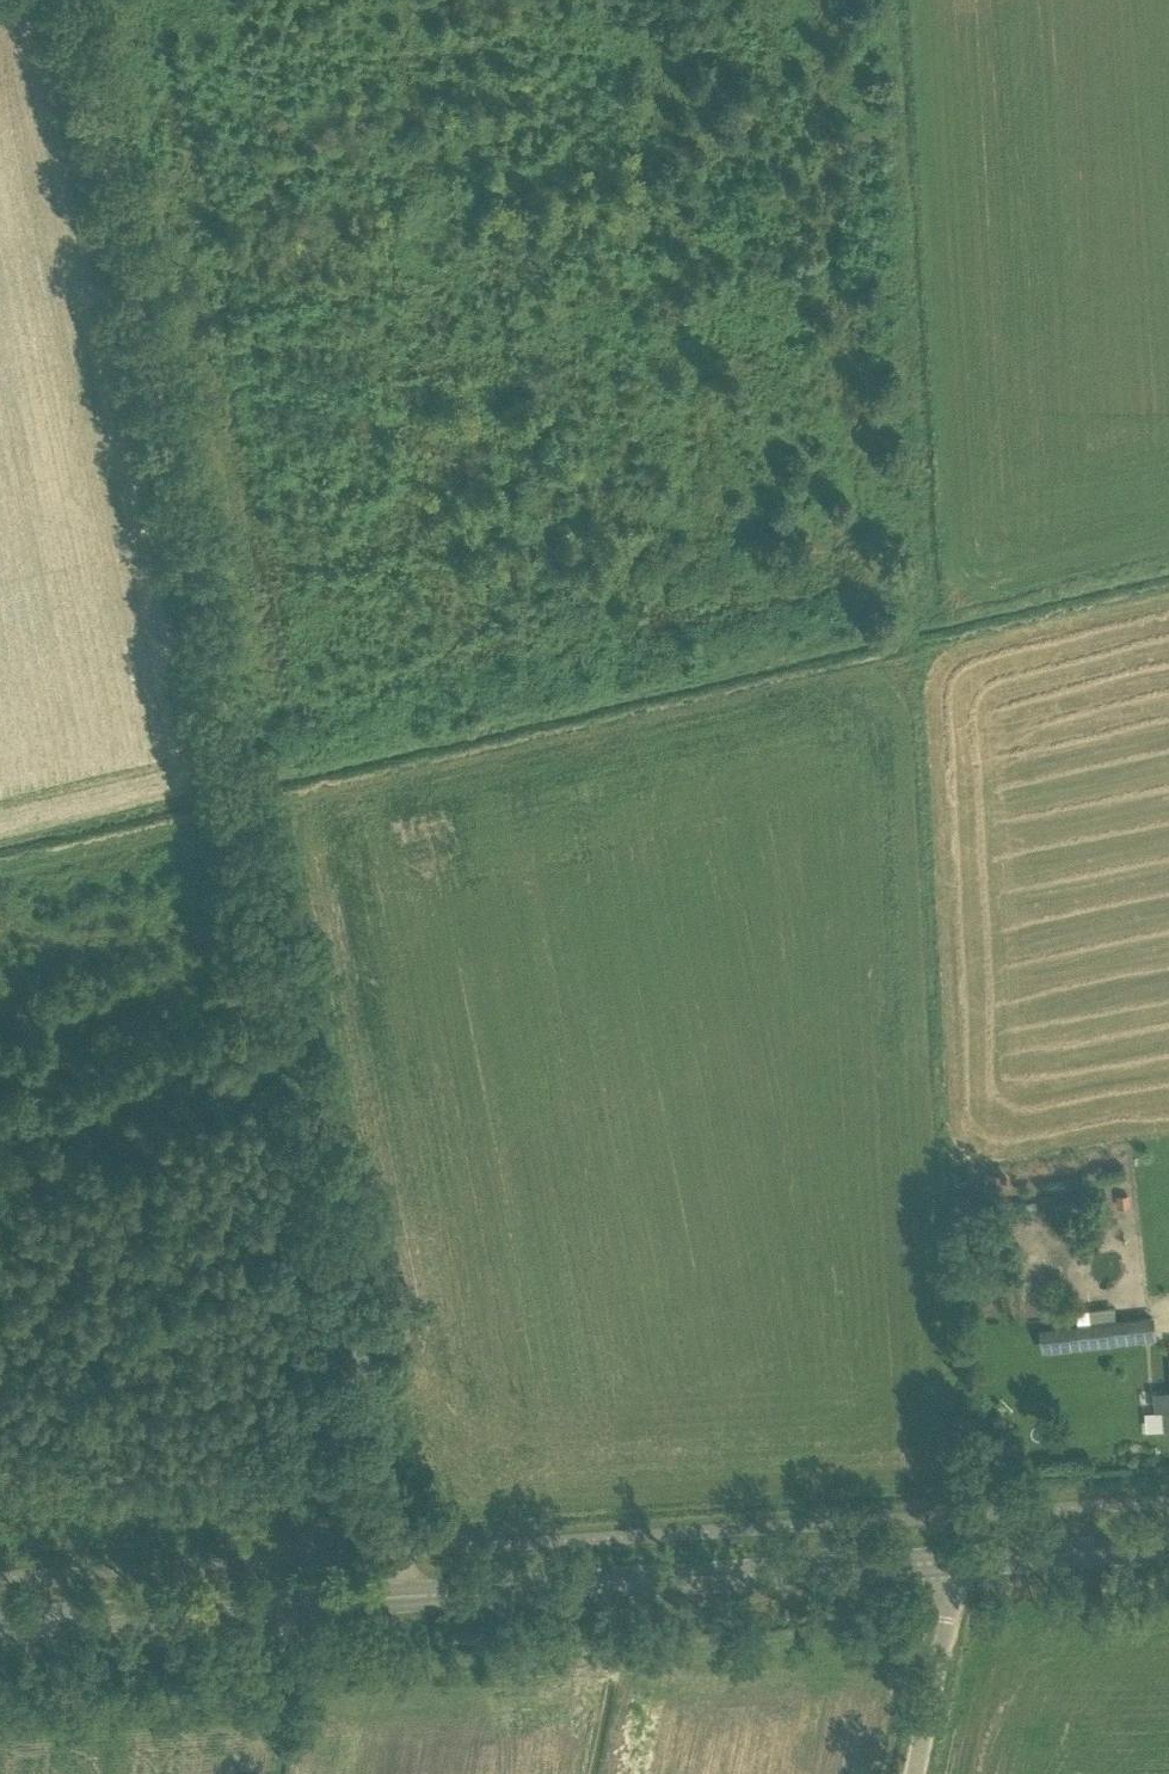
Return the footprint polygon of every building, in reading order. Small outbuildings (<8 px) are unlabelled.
[(1116,1196),(1118,1208),(1131,1206),(1129,1194),(1116,1196)] [(1145,1311),(1109,1312),(1110,1329),(1145,1328),(1145,1311)] [(1056,1334),(1108,1330),(1107,1315),(1055,1318),(1056,1334)]
